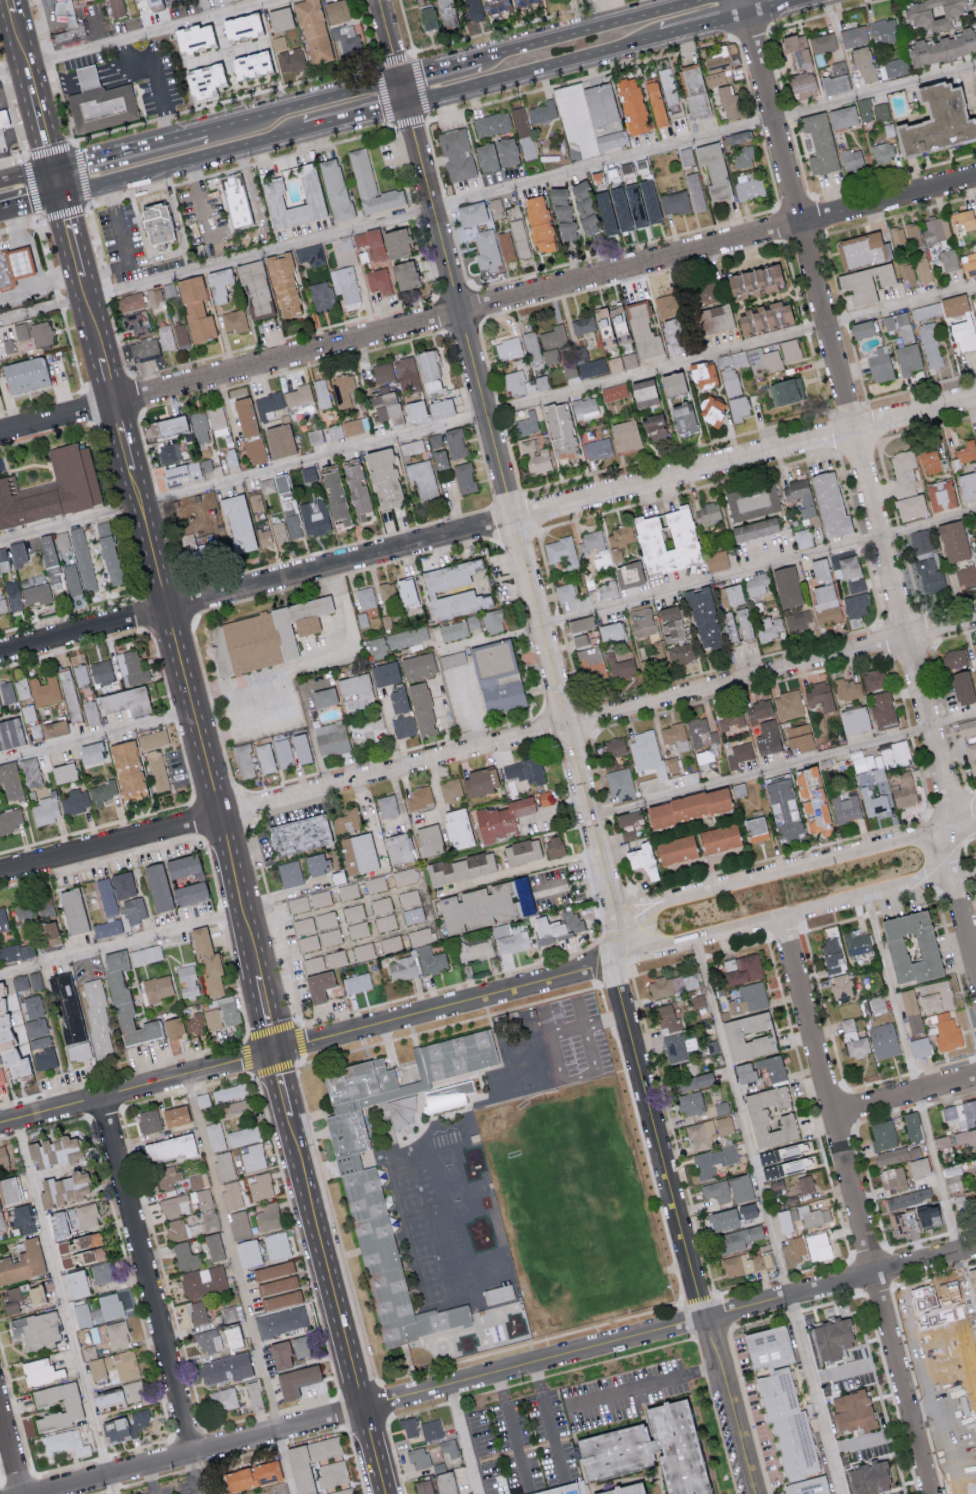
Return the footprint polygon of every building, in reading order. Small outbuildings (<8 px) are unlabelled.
[(58,15),(61,0),(76,0),(77,7),(80,18),(83,30),(78,31),(73,31),(71,22),(61,22),(59,18),(58,15)] [(126,14),(122,0),(108,0),(112,18),(126,14)] [(158,0),(145,0),(147,11),(159,9),(158,0)] [(309,64),(332,59),(318,0),(300,0),(294,1),(309,64)] [(329,26),(350,19),(344,0),(337,0),(322,4),(329,26)] [(453,27),(451,0),(435,0),(436,27),(453,27)] [(481,19),(480,0),(465,0),(466,20),(481,19)] [(510,7),(507,0),(480,0),(485,15),(510,7)] [(967,12),(964,0),(918,0),(902,4),(908,28),(926,24),(928,32),(954,26),(951,15),(967,12)] [(423,30),(437,27),(433,4),(419,7),(423,30)] [(266,11),(271,32),(293,26),(288,5),(266,11)] [(260,31),(254,11),(219,21),(225,41),(260,31)] [(893,17),(868,23),(871,37),(879,35),(881,44),(898,40),(893,17)] [(78,41),(60,45),(57,36),(78,32),(85,31),(84,22),(91,21),(94,38),(78,41)] [(208,23),(172,29),(177,52),(212,45),(208,23)] [(344,55),(364,50),(360,33),(355,35),(352,24),(337,28),(344,55)] [(843,48),(868,42),(864,25),(839,30),(843,48)] [(953,58),(953,56),(975,51),(975,25),(957,30),(958,34),(936,39),(937,42),(924,45),(923,39),(904,43),(910,68),(953,58)] [(810,65),(802,33),(779,39),(782,53),(789,52),(794,69),(810,65)] [(836,50),(834,33),(810,36),(812,53),(836,50)] [(274,50),(286,47),(284,35),(272,38),(274,50)] [(876,80),(867,45),(851,49),(859,84),(876,80)] [(178,54),(209,46),(215,71),(184,79),(178,54)] [(277,52),(282,74),(306,68),(301,47),(277,52)] [(228,60),(234,82),(270,72),(264,50),(228,60)] [(707,87),(731,81),(729,71),(730,71),(726,53),(703,59),(707,74),(703,74),(707,87)] [(908,72),(903,56),(883,62),(887,78),(908,72)] [(831,63),(833,76),(819,78),(823,95),(849,90),(843,60),(831,63)] [(189,101),(214,96),(212,87),(223,85),(219,63),(183,70),(189,101)] [(105,91),(131,85),(140,119),(77,135),(67,96),(81,93),(75,69),(96,64),(102,88),(104,87),(105,91)] [(710,113),(698,66),(679,70),(691,118),(710,113)] [(660,69),(664,105),(676,104),(672,67),(660,69)] [(812,88),(809,72),(787,76),(789,91),(812,88)] [(622,115),(625,114),(629,135),(647,131),(637,76),(615,80),(622,115)] [(666,125),(656,77),(644,79),(653,128),(666,125)] [(557,87),(572,159),(629,147),(626,129),(619,130),(610,82),(588,86),(587,81),(557,87)] [(975,140),(975,117),(964,120),(957,85),(947,87),(946,81),(914,87),(916,101),(924,100),(927,119),(885,127),(887,136),(894,135),(897,155),(975,140)] [(726,121),(741,116),(731,83),(716,87),(726,121)] [(793,102),(815,95),(813,87),(790,94),(793,102)] [(558,117),(553,97),(544,99),(545,104),(528,109),(531,123),(558,117)] [(856,100),(862,122),(873,119),(867,97),(856,100)] [(876,122),(890,119),(886,101),(873,104),(876,122)] [(535,158),(525,106),(512,109),(522,160),(535,158)] [(856,125),(854,106),(828,109),(830,128),(856,125)] [(10,125),(0,128),(0,113),(6,111),(10,125)] [(512,130),(509,111),(472,117),(475,136),(512,130)] [(838,169),(824,111),(798,117),(802,131),(808,130),(814,154),(805,156),(810,176),(838,169)] [(440,137),(466,130),(478,176),(452,182),(440,137)] [(724,135),(726,144),(748,139),(746,130),(724,135)] [(519,162),(512,136),(494,141),(502,167),(519,162)] [(693,147),(697,166),(704,164),(711,199),(730,195),(718,141),(693,147)] [(497,169),(493,142),(475,145),(479,172),(497,169)] [(893,162),(890,142),(870,145),(873,165),(893,162)] [(731,149),(735,169),(752,166),(751,156),(753,156),(751,145),(731,149)] [(694,164),(689,147),(678,150),(683,167),(694,164)] [(864,168),(860,148),(841,151),(845,171),(864,168)] [(349,155),(365,151),(377,196),(403,189),(407,205),(364,216),(349,155)] [(322,164),(335,161),(337,169),(341,168),(353,217),(337,221),(322,164)] [(325,217),(313,162),(296,166),(304,204),(283,208),(280,194),(283,193),(280,176),(259,181),(270,229),(325,217)] [(694,211),(706,208),(696,171),(684,175),(694,211)] [(245,227),(232,230),(220,182),(230,180),(236,178),(243,176),(253,214),(255,224),(245,227)] [(764,194),(760,176),(733,183),(737,200),(764,194)] [(638,181),(646,224),(660,221),(652,178),(638,181)] [(621,186),(590,193),(588,180),(569,184),(581,235),(603,231),(603,235),(630,229),(621,186)] [(631,228),(645,225),(636,182),(622,185),(631,228)] [(548,189),(549,213),(554,213),(555,232),(558,232),(559,240),(575,239),(574,206),(567,206),(566,188),(548,189)] [(690,210),(686,190),(658,196),(663,216),(690,210)] [(524,198),(533,253),(553,250),(544,195),(524,198)] [(501,208),(500,198),(490,200),(491,209),(501,208)] [(493,227),(477,231),(476,223),(487,221),(483,201),(450,208),(453,219),(455,218),(460,242),(475,238),(479,253),(475,254),(479,272),(502,267),(493,227)] [(175,206),(176,214),(178,214),(181,228),(179,229),(182,239),(178,239),(179,241),(157,246),(145,208),(169,202),(170,206),(175,206)] [(948,213),(952,233),(975,228),(971,209),(948,213)] [(925,245),(951,238),(945,215),(924,221),(926,229),(922,231),(925,245)] [(521,218),(510,221),(519,259),(531,256),(521,218)] [(889,229),(894,249),(922,242),(916,221),(903,225),(889,229)] [(353,233),(356,248),(370,244),(374,262),(408,254),(406,243),(409,243),(405,227),(379,233),(377,227),(353,233)] [(516,258),(510,230),(498,233),(504,261),(516,258)] [(887,242),(880,244),(877,232),(834,242),(841,269),(891,258),(887,242)] [(337,238),(341,251),(353,248),(349,235),(337,238)] [(2,291),(0,284),(0,254),(19,249),(35,245),(39,262),(42,273),(20,278),(21,286),(19,286),(2,291)] [(298,263),(320,259),(318,249),(314,250),(313,245),(295,249),(298,263)] [(944,272),(958,268),(953,247),(939,251),(944,272)] [(960,262),(964,277),(975,274),(975,251),(965,254),(967,261),(960,262)] [(265,257),(279,318),(301,313),(287,252),(265,257)] [(913,255),(920,283),(932,280),(925,252),(913,255)] [(421,284),(415,258),(390,265),(396,290),(421,284)] [(234,265),(239,287),(247,286),(255,319),(273,315),(261,259),(234,265)] [(908,286),(916,285),(911,260),(899,262),(902,280),(907,279),(908,286)] [(836,275),(839,289),(848,287),(850,294),(844,295),(846,307),(875,301),(870,276),(875,274),(878,287),(894,283),(890,263),(836,275)] [(334,294),(341,293),(344,310),(361,307),(353,265),(330,270),(334,294)] [(728,296),(758,291),(781,287),(777,265),(724,275),(728,296)] [(222,285),(232,282),(228,267),(205,273),(213,304),(226,301),(222,285)] [(390,294),(387,268),(366,271),(368,290),(380,288),(381,295),(390,294)] [(191,342),(216,337),(210,314),(205,315),(201,298),(205,297),(200,275),(177,280),(191,342)] [(314,310),(334,307),(329,280),(309,284),(314,310)] [(166,297),(178,294),(173,281),(162,285),(166,297)] [(716,301),(715,284),(693,285),(694,302),(716,301)] [(162,304),(162,289),(148,289),(149,304),(162,304)] [(117,298),(121,312),(145,305),(141,291),(117,298)] [(679,313),(673,292),(653,298),(660,319),(679,313)] [(968,311),(964,293),(939,299),(944,317),(968,311)] [(786,300),(767,305),(768,306),(751,310),(751,308),(741,310),(742,315),(735,317),(739,336),(792,324),(786,300)] [(658,334),(650,335),(643,302),(625,306),(637,360),(662,354),(658,334)] [(693,311),(699,336),(733,327),(727,303),(693,311)] [(938,315),(935,303),(913,308),(915,319),(938,315)] [(629,341),(622,306),(605,309),(604,306),(593,309),(599,340),(612,338),(614,344),(629,341)] [(248,327),(243,308),(220,314),(225,333),(248,327)] [(900,342),(913,340),(908,311),(882,316),(885,330),(897,328),(900,342)] [(132,329),(133,336),(149,332),(147,319),(142,321),(140,312),(122,317),(125,330),(132,329)] [(574,335),(595,330),(592,315),(570,320),(574,335)] [(667,355),(687,351),(681,317),(661,320),(667,355)] [(957,340),(960,351),(975,348),(975,338),(972,319),(949,324),(953,341),(957,340)] [(873,335),(870,320),(849,325),(852,340),(873,335)] [(53,343),(49,321),(31,324),(35,346),(53,343)] [(919,324),(927,369),(943,366),(934,321),(919,324)] [(16,340),(27,339),(26,323),(15,324),(16,340)] [(178,348),(190,345),(186,323),(173,326),(178,348)] [(539,333),(543,349),(568,343),(563,323),(552,325),(554,329),(539,333)] [(162,350),(175,349),(172,325),(159,326),(162,350)] [(536,331),(524,333),(528,355),(540,353),(536,331)] [(500,361),(524,355),(519,336),(495,342),(500,361)] [(157,337),(130,341),(133,360),(160,356),(157,337)] [(779,342),(784,362),(801,358),(796,338),(779,342)] [(4,340),(5,353),(14,352),(13,339),(4,340)] [(922,368),(918,343),(896,346),(900,377),(911,376),(911,370),(922,368)] [(875,347),(876,352),(867,354),(873,382),(893,378),(886,345),(875,347)] [(560,361),(557,347),(541,351),(544,365),(560,361)] [(575,348),(579,377),(607,373),(604,358),(588,360),(586,347),(575,348)] [(442,388),(432,349),(415,353),(425,393),(442,388)] [(750,361),(752,375),(782,370),(779,349),(758,352),(759,360),(750,361)] [(725,396),(741,394),(735,366),(747,364),(745,351),(717,356),(725,396)] [(621,355),(624,368),(638,365),(634,352),(621,355)] [(606,359),(610,373),(623,370),(619,355),(606,359)] [(420,390),(414,356),(395,359),(400,393),(420,390)] [(7,394),(47,386),(42,357),(1,364),(7,394)] [(377,384),(395,379),(390,361),(372,365),(377,384)] [(566,379),(577,376),(574,362),(562,365),(566,379)] [(717,385),(713,363),(688,367),(691,382),(695,381),(697,389),(717,385)] [(533,380),(525,382),(522,369),(505,373),(511,397),(536,391),(533,380)] [(662,398),(684,394),(680,372),(658,376),(662,398)] [(356,390),(352,373),(331,378),(337,409),(351,406),(348,391),(356,390)] [(537,390),(549,388),(547,375),(535,376),(537,390)] [(319,409),(331,406),(325,378),(313,381),(319,409)] [(656,403),(650,378),(628,384),(635,409),(656,403)] [(772,404),(803,400),(800,378),(769,382),(772,404)] [(284,392),(287,407),(313,402),(310,382),(295,385),(296,390),(284,392)] [(604,402),(628,395),(624,382),(600,389),(604,402)] [(369,397),(373,408),(384,404),(391,425),(402,422),(390,384),(378,388),(379,394),(369,397)] [(273,410),(284,408),(282,392),(255,396),(258,421),(274,419),(273,410)] [(751,414),(746,395),(727,400),(733,424),(743,421),(742,417),(751,414)] [(257,434),(248,396),(232,400),(241,438),(257,434)] [(571,402),(576,420),(598,414),(593,396),(571,402)] [(726,404),(707,396),(698,420),(717,427),(726,404)] [(453,415),(451,399),(427,402),(429,418),(453,415)] [(403,403),(406,421),(426,418),(423,400),(403,403)] [(558,459),(577,456),(567,402),(544,406),(551,449),(556,448),(558,459)] [(697,431),(686,403),(668,410),(677,434),(687,430),(689,434),(697,431)] [(206,408),(212,431),(227,426),(222,404),(206,408)] [(376,422),(387,419),(384,405),(373,408),(376,422)] [(527,410),(528,418),(514,420),(516,435),(539,431),(535,408),(527,410)] [(209,441),(206,410),(192,412),(195,443),(209,441)] [(666,437),(659,413),(638,419),(642,434),(649,432),(651,441),(666,437)] [(185,435),(183,417),(149,421),(151,438),(185,435)] [(370,431),(367,417),(343,420),(345,435),(370,431)] [(640,449),(635,419),(610,423),(615,453),(640,449)] [(271,459),(296,453),(288,423),(263,429),(271,459)] [(330,440),(345,436),(341,423),(327,427),(330,440)] [(467,455),(460,426),(443,431),(450,459),(467,455)] [(308,431),(310,445),(324,442),(321,428),(308,431)] [(428,435),(431,448),(443,445),(440,432),(428,435)] [(249,465),(267,461),(261,437),(243,442),(249,465)] [(519,441),(528,474),(552,468),(548,451),(538,453),(535,437),(519,441)] [(583,442),(585,459),(613,455),(610,437),(583,442)] [(403,455),(425,450),(422,439),(400,443),(403,455)] [(975,459),(975,451),(974,439),(963,440),(965,447),(955,449),(957,462),(975,459)] [(162,465),(182,459),(177,441),(156,447),(162,465)] [(105,509),(0,534),(0,483),(15,479),(18,491),(57,482),(50,452),(79,446),(81,453),(92,451),(105,509)] [(379,510),(404,504),(394,467),(389,447),(365,453),(379,510)] [(431,453),(436,469),(448,466),(443,449),(431,453)] [(918,453),(923,475),(941,471),(936,449),(918,453)] [(896,480),(892,481),(896,498),(917,494),(911,466),(916,465),(913,450),(891,455),(896,480)] [(202,459),(203,471),(212,471),(211,459),(202,459)] [(372,515),(364,479),(363,479),(359,459),(342,463),(355,523),(366,520),(365,516),(372,515)] [(419,500),(438,496),(430,459),(404,465),(408,481),(414,480),(419,500)] [(201,479),(197,461),(155,469),(159,488),(201,479)] [(460,495),(477,490),(469,461),(453,466),(460,495)] [(350,525),(338,466),(321,470),(331,520),(341,518),(343,527),(350,525)] [(824,538),(851,532),(848,515),(843,516),(833,470),(810,475),(824,538)] [(956,475),(963,503),(975,500),(975,471),(956,475)] [(261,493),(284,488),(280,475),(258,480),(261,493)] [(807,478),(781,485),(785,501),(798,498),(803,518),(816,515),(807,478)] [(934,511),(956,507),(951,483),(929,488),(934,511)] [(731,523),(780,511),(774,484),(735,494),(734,491),(724,493),(731,523)] [(249,496),(253,512),(265,509),(260,493),(249,496)] [(218,499),(222,517),(225,516),(234,554),(256,549),(243,494),(218,499)] [(926,514),(921,494),(893,501),(899,521),(926,514)] [(721,519),(718,503),(693,508),(696,524),(721,519)] [(319,516),(303,519),(306,534),(331,530),(327,506),(317,508),(319,516)] [(645,575),(700,563),(688,507),(633,519),(645,575)] [(287,539),(301,537),(297,508),(284,510),(287,539)] [(778,533),(775,518),(731,527),(734,542),(778,533)] [(937,525),(944,563),(969,558),(962,520),(937,525)] [(95,524),(109,585),(122,582),(109,521),(95,524)] [(275,542),(288,540),(284,521),(271,523),(275,542)] [(70,529),(85,592),(97,589),(82,526),(70,529)] [(601,529),(582,534),(584,541),(577,543),(581,557),(589,555),(588,549),(597,547),(598,553),(601,553),(603,564),(629,558),(626,543),(635,541),(631,526),(605,532),(609,547),(605,548),(601,529)] [(936,549),(930,527),(908,533),(914,555),(936,549)] [(271,528),(257,531),(260,546),(274,543),(271,528)] [(796,549),(812,547),(810,528),(794,530),(796,549)] [(69,550),(65,531),(55,533),(59,552),(69,550)] [(195,537),(193,532),(180,535),(186,561),(223,553),(218,532),(195,537)] [(543,543),(548,564),(559,561),(561,570),(578,566),(571,536),(543,543)] [(27,558),(22,540),(10,543),(14,561),(27,558)] [(9,570),(5,547),(0,548),(0,572),(9,570)] [(729,568),(726,550),(705,554),(709,572),(729,568)] [(830,555),(835,580),(860,575),(856,555),(839,558),(838,553),(830,555)] [(810,561),(815,584),(811,585),(819,626),(840,621),(827,557),(810,561)] [(946,589),(942,569),(936,570),(933,557),(916,561),(922,594),(946,589)] [(421,572),(432,620),(491,607),(488,594),(474,598),(472,589),(435,598),(433,591),(470,583),(468,574),(483,570),(481,558),(421,572)] [(644,584),(640,561),(619,564),(621,579),(597,584),(600,599),(620,595),(619,589),(644,584)] [(81,593),(75,564),(63,566),(69,596),(81,593)] [(770,571),(780,609),(802,603),(792,565),(770,571)] [(975,584),(975,576),(975,565),(955,568),(957,587),(975,584)] [(742,579),(746,598),(770,592),(765,573),(742,579)] [(420,603),(413,575),(398,579),(405,607),(420,603)] [(847,618),(870,615),(865,578),(848,580),(850,596),(844,597),(847,618)] [(23,609),(17,579),(4,582),(10,612),(23,609)] [(394,581),(378,584),(382,603),(398,600),(394,581)] [(21,589),(25,606),(52,599),(48,582),(21,589)] [(559,603),(577,598),(573,583),(555,587),(559,603)] [(721,607),(743,601),(738,583),(716,589),(721,607)] [(376,606),(372,586),(356,589),(360,609),(376,606)] [(700,652),(723,646),(707,587),(684,594),(700,652)] [(206,622),(217,676),(297,659),(290,622),(293,621),(296,635),(319,630),(316,614),(332,610),(329,596),(206,622)] [(664,641),(684,638),(679,606),(659,609),(664,641)] [(504,630),(499,608),(480,613),(485,634),(504,630)] [(752,637),(745,608),(733,610),(741,640),(752,637)] [(785,613),(788,632),(812,628),(809,609),(785,613)] [(721,613),(723,644),(737,643),(735,612),(721,613)] [(754,620),(758,639),(785,634),(781,614),(754,620)] [(480,626),(477,615),(438,626),(442,641),(469,634),(468,629),(480,626)] [(593,628),(590,616),(566,621),(569,633),(593,628)] [(600,642),(623,638),(620,622),(597,625),(600,642)] [(426,626),(386,633),(389,647),(429,640),(426,626)] [(586,644),(584,634),(571,637),(573,647),(586,644)] [(370,638),(371,657),(387,656),(386,637),(370,638)] [(525,705),(509,639),(471,648),(478,679),(477,679),(486,714),(525,705)] [(672,665),(695,659),(691,642),(667,648),(672,665)] [(606,677),(601,646),(579,650),(584,681),(606,677)] [(148,668),(143,670),(137,648),(116,654),(126,686),(151,679),(148,668)] [(442,668),(466,662),(463,649),(439,656),(442,668)] [(942,653),(945,670),(967,665),(964,649),(942,653)] [(404,681),(436,672),(430,650),(399,659),(404,681)] [(95,683),(114,678),(109,658),(90,663),(95,683)] [(400,682),(398,661),(371,664),(373,685),(400,682)] [(72,666),(77,685),(90,682),(85,662),(72,666)] [(81,721),(68,667),(57,669),(69,724),(81,721)] [(866,689),(886,684),(881,668),(862,673),(866,689)] [(975,700),(967,670),(949,675),(957,704),(975,700)] [(35,706),(61,700),(55,672),(45,675),(46,683),(39,684),(37,676),(29,677),(35,706)] [(369,688),(367,673),(336,678),(339,699),(357,696),(356,690),(369,688)] [(18,695),(30,691),(25,676),(13,680),(18,695)] [(859,680),(845,682),(844,676),(833,678),(837,700),(862,696),(859,680)] [(4,703),(16,699),(10,680),(0,683),(0,691),(4,703)] [(406,684),(418,734),(436,730),(424,680),(406,684)] [(127,707),(129,716),(150,712),(144,685),(99,694),(102,713),(127,707)] [(311,690),(315,707),(337,702),(334,685),(311,690)] [(389,688),(391,712),(408,710),(405,686),(389,688)] [(779,719),(804,714),(798,689),(773,694),(779,719)] [(876,729),(897,724),(888,689),(867,694),(876,729)] [(347,711),(374,706),(371,694),(345,699),(347,711)] [(749,721),(774,714),(769,697),(744,705),(749,721)] [(95,699),(82,702),(88,725),(100,722),(95,699)] [(869,729),(864,704),(838,711),(844,735),(869,729)] [(745,727),(742,710),(717,715),(720,732),(745,727)] [(416,734),(412,715),(392,718),(396,738),(416,734)] [(709,730),(706,716),(686,721),(693,749),(701,747),(698,733),(709,730)] [(22,745),(18,718),(0,720),(0,748),(22,745)] [(40,724),(43,738),(67,732),(64,718),(40,724)] [(780,750),(776,718),(759,720),(761,735),(754,736),(757,754),(780,750)] [(959,735),(975,733),(975,718),(957,721),(959,735)] [(314,726),(319,756),(350,750),(344,720),(314,726)] [(677,752),(689,749),(682,722),(659,728),(664,744),(674,741),(677,752)] [(799,751),(813,748),(808,723),(785,728),(790,747),(798,746),(799,751)] [(138,735),(142,751),(169,744),(165,728),(138,735)] [(629,734),(636,770),(661,765),(654,729),(629,734)] [(296,763),(311,761),(306,732),(292,734),(296,763)] [(627,753),(623,736),(603,740),(607,757),(627,753)] [(281,768),(295,765),(288,737),(274,740),(281,768)] [(121,798),(145,792),(134,738),(109,743),(121,798)] [(885,769),(912,762),(906,739),(890,743),(891,747),(880,750),(885,769)] [(81,763),(103,758),(98,740),(77,746),(81,763)] [(754,757),(750,741),(731,746),(733,754),(726,756),(730,770),(738,767),(737,761),(754,757)] [(233,746),(241,779),(257,775),(248,742),(233,746)] [(276,770),(270,742),(256,745),(262,773),(276,770)] [(975,774),(975,742),(965,743),(970,775),(975,774)] [(145,752),(156,792),(170,789),(160,748),(145,752)] [(868,769),(862,748),(850,752),(856,773),(868,769)] [(545,780),(538,755),(501,765),(505,778),(516,775),(518,780),(526,777),(528,785),(545,780)] [(41,785),(37,756),(20,758),(24,787),(41,785)] [(1,783),(7,801),(24,796),(13,759),(0,763),(0,783),(1,783)] [(55,783),(77,777),(72,760),(50,766),(55,783)] [(807,833),(820,830),(821,834),(829,832),(815,764),(793,769),(807,833)] [(499,787),(493,765),(460,775),(466,797),(499,787)] [(609,796),(617,795),(618,800),(634,799),(631,768),(607,771),(609,796)] [(918,802),(910,769),(898,772),(900,783),(890,786),(896,807),(918,802)] [(763,778),(767,803),(770,802),(773,816),(776,816),(779,838),(800,835),(790,773),(763,778)] [(463,796),(459,777),(439,781),(443,800),(463,796)] [(104,806),(102,796),(117,794),(115,780),(89,784),(93,808),(104,806)] [(745,794),(742,782),(732,785),(736,796),(745,794)] [(435,802),(429,785),(403,794),(409,811),(435,802)] [(643,804),(648,826),(729,808),(724,786),(643,804)] [(69,796),(61,797),(64,813),(91,808),(87,787),(68,791),(69,796)] [(553,802),(549,790),(537,793),(541,806),(553,802)] [(835,822),(861,818),(857,793),(848,795),(848,798),(839,800),(838,791),(831,793),(835,822)] [(862,798),(866,815),(890,810),(886,793),(862,798)] [(37,825),(61,818),(55,794),(39,798),(40,804),(32,806),(37,825)] [(380,817),(397,814),(395,794),(377,796),(380,817)] [(480,844),(494,840),(493,835),(516,830),(512,816),(535,811),(531,795),(504,801),(505,804),(473,811),(480,844)] [(333,817),(336,833),(361,828),(356,805),(344,807),(346,814),(333,817)] [(20,807),(0,812),(0,832),(25,825),(20,807)] [(449,849),(472,845),(465,807),(443,810),(449,849)] [(616,826),(641,822),(639,808),(614,813),(616,826)] [(267,824),(273,854),(330,843),(325,813),(267,824)] [(743,820),(748,842),(768,837),(762,815),(743,820)] [(413,828),(420,857),(443,851),(436,822),(413,828)] [(697,830),(701,852),(739,845),(734,823),(697,830)] [(636,837),(634,828),(621,831),(623,840),(636,837)] [(377,867),(369,831),(338,838),(347,874),(377,867)] [(384,836),(389,865),(412,860),(407,832),(384,836)] [(696,856),(691,833),(653,842),(659,865),(696,856)] [(547,858),(565,854),(561,835),(543,838),(547,858)] [(502,844),(506,864),(540,858),(536,837),(502,844)] [(629,868),(642,864),(647,880),(657,877),(647,840),(638,842),(640,847),(624,851),(629,868)] [(495,872),(491,851),(425,864),(429,885),(495,872)] [(164,859),(168,878),(195,872),(197,881),(171,887),(175,905),(207,898),(197,852),(164,859)] [(305,855),(309,875),(332,869),(329,857),(323,858),(322,852),(305,855)] [(173,906),(160,860),(141,865),(154,912),(173,906)] [(278,862),(281,886),(302,884),(299,860),(278,862)] [(390,887),(417,881),(414,867),(387,873),(390,887)] [(135,894),(129,869),(109,874),(116,898),(135,894)] [(385,875),(365,878),(366,892),(387,889),(385,875)] [(96,879),(103,916),(117,913),(110,876),(96,879)] [(340,900),(359,896),(356,882),(337,886),(340,900)] [(57,891),(68,934),(88,929),(77,886),(57,891)] [(401,907),(421,902),(417,888),(398,893),(401,907)] [(332,902),(329,889),(310,893),(313,907),(332,902)] [(55,912),(51,894),(13,902),(16,919),(55,912)] [(286,900),(290,914),(310,908),(306,894),(286,900)] [(147,918),(141,895),(122,901),(128,923),(147,918)] [(393,910),(389,896),(370,901),(374,915),(393,910)] [(343,906),(345,920),(364,917),(362,904),(343,906)] [(402,910),(406,925),(425,920),(421,906),(402,910)] [(9,929),(4,907),(0,908),(0,931),(9,929)] [(537,942),(585,933),(582,918),(576,919),(573,908),(560,910),(562,919),(546,922),(545,914),(532,917),(537,942)] [(941,974),(926,908),(880,918),(895,984),(941,974)] [(315,915),(319,929),(338,924),(334,910),(315,915)] [(378,932),(398,927),(394,913),(374,918),(378,932)] [(296,935),(315,929),(311,915),(292,921),(296,935)] [(96,938),(123,931),(119,918),(93,925),(96,938)] [(60,946),(54,919),(38,923),(45,950),(60,946)] [(347,925),(350,939),(369,934),(366,920),(347,925)] [(192,928),(207,998),(224,994),(220,974),(222,973),(217,950),(211,952),(205,925),(192,928)] [(496,938),(499,953),(530,947),(527,929),(520,930),(519,925),(513,926),(514,934),(496,938)] [(411,946),(435,940),(431,926),(408,932),(411,946)] [(320,932),(324,946),(342,942),(339,928),(320,932)] [(872,950),(866,929),(842,935),(847,956),(872,950)] [(319,946),(315,933),(297,938),(301,952),(319,946)] [(383,951),(402,949),(400,936),(381,938),(383,951)] [(828,974),(840,971),(838,964),(843,963),(835,936),(819,940),(828,974)] [(457,944),(461,962),(494,955),(491,938),(457,944)] [(32,942),(0,947),(0,962),(34,956),(32,942)] [(375,955),(371,942),(352,946),(355,960),(375,955)] [(163,959),(160,945),(130,950),(132,964),(163,959)] [(391,981),(448,969),(445,951),(432,954),(430,945),(409,949),(411,957),(387,962),(391,981)] [(122,1045),(161,1036),(158,1020),(135,1025),(123,969),(128,968),(124,949),(102,953),(122,1045)] [(304,973),(347,963),(344,949),(324,954),(301,959),(304,973)] [(721,961),(728,985),(763,976),(757,952),(721,961)] [(176,967),(179,985),(182,998),(199,995),(193,963),(176,967)] [(310,1003),(326,999),(323,987),(335,985),(331,969),(304,975),(310,1003)] [(44,987),(40,970),(11,977),(15,991),(31,987),(32,990),(44,987)] [(47,976),(50,990),(57,989),(65,1027),(60,1028),(63,1043),(85,1039),(70,971),(47,976)] [(684,989),(700,987),(699,971),(683,973),(684,989)] [(372,988),(369,972),(343,977),(346,993),(372,988)] [(853,997),(849,973),(830,975),(834,1000),(853,997)] [(161,1001),(160,996),(173,993),(169,974),(141,979),(146,1004),(161,1001)] [(676,977),(666,979),(666,976),(648,980),(652,998),(679,992),(676,977)] [(81,982),(98,1060),(117,1056),(100,978),(81,982)] [(917,985),(923,1012),(953,1006),(948,979),(917,985)] [(738,986),(739,991),(733,993),(735,1003),(736,1003),(738,1012),(768,1006),(762,980),(738,986)] [(899,991),(910,1034),(924,1031),(913,987),(899,991)] [(23,997),(28,1018),(45,1014),(40,993),(23,997)] [(7,1064),(10,1076),(28,1072),(24,1055),(14,1057),(0,995),(0,1065),(7,1064)] [(225,1026),(240,1022),(234,995),(219,998),(225,1026)] [(872,1013),(886,1011),(884,995),(870,997),(872,1013)] [(661,1032),(682,1027),(679,1016),(675,1018),(671,1003),(655,1006),(661,1032)] [(204,1010),(207,1030),(222,1027),(219,1008),(204,1010)] [(722,1020),(730,1060),(776,1050),(767,1010),(722,1020)] [(939,1050),(961,1046),(953,1010),(932,1014),(939,1050)] [(205,1031),(201,1012),(185,1016),(188,1034),(205,1031)] [(167,1037),(184,1033),(179,1015),(162,1019),(167,1037)] [(48,1032),(44,1016),(23,1022),(27,1038),(48,1032)] [(848,1058),(870,1053),(866,1035),(857,1037),(853,1016),(839,1019),(848,1058)] [(899,1054),(894,1022),(869,1026),(874,1058),(899,1054)] [(429,1084),(431,1092),(391,1102),(360,1109),(360,1112),(368,1152),(356,1154),(361,1173),(372,1170),(373,1173),(389,1234),(392,1246),(405,1295),(412,1317),(454,1308),(465,1305),(471,1325),(454,1330),(393,1347),(384,1350),(370,1295),(353,1234),(337,1173),(331,1150),(323,1119),(331,1118),(334,1118),(332,1112),(331,1106),(322,1073),(330,1070),(382,1058),(386,1071),(391,1071),(394,1070),(398,1088),(420,1084),(411,1051),(411,1050),(451,1040),(489,1030),(494,1050),(498,1067),(452,1079),(429,1084)] [(668,1063),(689,1058),(687,1051),(698,1048),(696,1036),(685,1039),(683,1031),(662,1036),(668,1063)] [(30,1049),(52,1044),(49,1034),(28,1040),(30,1049)] [(931,1054),(928,1036),(908,1040),(912,1058),(931,1054)] [(66,1047),(70,1063),(93,1056),(89,1041),(66,1047)] [(37,1071),(58,1065),(53,1046),(32,1052),(37,1071)] [(754,1059),(756,1068),(766,1066),(770,1085),(786,1082),(780,1054),(754,1059)] [(754,1079),(751,1061),(734,1064),(737,1082),(754,1079)] [(714,1082),(711,1071),(674,1081),(677,1092),(714,1082)] [(214,1104),(249,1094),(245,1081),(211,1091),(214,1104)] [(452,1112),(429,1116),(428,1111),(425,1098),(452,1091),(473,1085),(476,1096),(464,1099),(467,1109),(456,1111),(452,1112)] [(756,1148),(797,1139),(791,1112),(777,1115),(780,1128),(768,1131),(763,1107),(775,1104),(776,1108),(789,1105),(784,1085),(743,1094),(756,1148)] [(678,1094),(681,1115),(704,1112),(701,1091),(678,1094)] [(416,1124),(415,1098),(390,1099),(391,1131),(406,1130),(406,1125),(416,1124)] [(943,1107),(949,1131),(975,1124),(975,1120),(975,1099),(943,1107)] [(716,1115),(730,1112),(727,1100),(714,1103),(716,1115)] [(166,1127),(189,1121),(185,1103),(161,1110),(166,1127)] [(142,1134),(162,1129),(156,1107),(137,1112),(142,1134)] [(904,1113),(908,1141),(922,1139),(919,1111),(904,1113)] [(685,1124),(687,1138),(692,1138),(694,1150),(712,1148),(711,1136),(733,1133),(731,1116),(685,1124)] [(874,1150),(897,1146),(892,1118),(869,1123),(874,1150)] [(225,1149),(221,1122),(206,1124),(210,1151),(225,1149)] [(229,1147),(260,1140),(257,1125),(226,1132),(229,1147)] [(970,1141),(973,1153),(975,1152),(975,1128),(954,1134),(956,1144),(970,1141)] [(196,1154),(190,1132),(143,1144),(147,1162),(183,1153),(184,1157),(196,1154)] [(77,1136),(66,1138),(65,1135),(51,1137),(55,1163),(80,1160),(77,1136)] [(27,1142),(32,1169),(55,1164),(52,1149),(48,1150),(46,1138),(27,1142)] [(244,1171),(266,1167),(262,1142),(247,1145),(249,1152),(240,1153),(244,1171)] [(788,1173),(808,1168),(803,1143),(762,1152),(768,1178),(779,1175),(776,1165),(786,1163),(788,1173)] [(3,1145),(0,1145),(0,1169),(9,1166),(3,1145)] [(692,1154),(697,1180),(716,1176),(713,1164),(722,1162),(722,1165),(738,1162),(735,1145),(692,1154)] [(214,1154),(219,1181),(236,1177),(230,1150),(214,1154)] [(930,1172),(925,1156),(906,1161),(911,1177),(930,1172)] [(179,1179),(178,1165),(156,1167),(158,1190),(174,1188),(173,1180),(179,1179)] [(906,1186),(901,1165),(878,1170),(884,1192),(906,1186)] [(944,1167),(947,1191),(962,1189),(959,1165),(944,1167)] [(90,1193),(85,1171),(39,1181),(41,1190),(37,1191),(41,1207),(82,1198),(81,1195),(90,1193)] [(209,1185),(206,1172),(188,1177),(191,1190),(209,1185)] [(254,1174),(255,1181),(249,1183),(252,1201),(274,1197),(269,1172),(254,1174)] [(733,1202),(753,1196),(747,1173),(727,1178),(733,1202)] [(814,1190),(811,1174),(797,1177),(800,1193),(814,1190)] [(19,1200),(14,1175),(0,1178),(0,1188),(3,1203),(19,1200)] [(700,1186),(703,1199),(716,1195),(718,1203),(732,1199),(726,1179),(700,1186)] [(226,1210),(243,1207),(239,1180),(222,1183),(226,1210)] [(885,1198),(889,1210),(933,1197),(929,1186),(885,1198)] [(214,1207),(209,1187),(190,1192),(192,1202),(198,1201),(201,1210),(214,1207)] [(163,1217),(191,1212),(188,1193),(160,1199),(163,1217)] [(967,1198),(969,1208),(975,1206),(975,1196),(967,1198)] [(263,1211),(256,1212),(259,1230),(282,1226),(277,1201),(262,1203),(263,1211)] [(99,1224),(94,1202),(72,1208),(77,1229),(99,1224)] [(707,1214),(712,1232),(740,1225),(738,1220),(757,1215),(754,1202),(707,1214)] [(11,1206),(13,1225),(20,1224),(22,1233),(35,1231),(30,1203),(11,1206)] [(829,1207),(809,1211),(808,1204),(790,1208),(792,1220),(803,1218),(805,1227),(832,1221),(829,1207)] [(67,1236),(63,1209),(49,1212),(53,1238),(67,1236)] [(252,1236),(246,1209),(228,1213),(234,1240),(252,1236)] [(776,1211),(780,1232),(793,1230),(789,1209),(776,1211)] [(917,1230),(912,1209),(889,1215),(894,1235),(917,1230)] [(189,1236),(184,1217),(164,1222),(170,1241),(189,1236)] [(721,1252),(746,1249),(745,1241),(764,1238),(762,1226),(718,1233),(721,1252)] [(291,1255),(285,1230),(264,1235),(270,1260),(291,1255)] [(203,1235),(211,1261),(224,1258),(217,1232),(203,1235)] [(806,1236),(811,1261),(831,1257),(826,1232),(806,1236)] [(62,1268),(74,1266),(74,1263),(104,1257),(101,1245),(100,1245),(97,1233),(56,1240),(62,1268)] [(37,1235),(21,1238),(23,1252),(16,1253),(17,1260),(9,1262),(8,1255),(0,1257),(0,1282),(45,1273),(37,1235)] [(235,1242),(241,1268),(262,1263),(256,1238),(235,1242)] [(800,1254),(805,1253),(804,1238),(781,1241),(784,1266),(801,1264),(800,1254)] [(199,1253),(190,1254),(188,1241),(174,1243),(178,1270),(201,1266),(199,1253)] [(720,1258),(725,1277),(773,1267),(770,1252),(746,1258),(745,1253),(720,1258)] [(454,1299),(425,1306),(422,1294),(417,1279),(453,1270),(504,1257),(512,1284),(474,1294),(454,1299)] [(255,1282),(295,1272),(292,1260),(251,1270),(255,1282)] [(113,1280),(110,1262),(90,1265),(94,1284),(113,1280)] [(186,1299),(228,1288),(222,1263),(179,1274),(186,1299)] [(966,1270),(972,1294),(975,1293),(975,1267),(966,1270)] [(65,1272),(69,1297),(87,1294),(83,1269),(65,1272)] [(299,1287),(296,1275),(259,1283),(262,1295),(299,1287)] [(485,1303),(513,1299),(511,1284),(483,1288),(485,1303)] [(302,1303),(301,1291),(263,1297),(265,1309),(302,1303)] [(916,1298),(920,1333),(960,1328),(959,1311),(954,1311),(952,1291),(931,1293),(931,1296),(916,1298)] [(98,1296),(103,1320),(124,1317),(119,1292),(98,1296)] [(187,1303),(190,1324),(207,1322),(204,1301),(187,1303)] [(93,1325),(89,1303),(74,1306),(77,1328),(93,1325)] [(225,1322),(238,1319),(236,1305),(223,1307),(225,1322)] [(255,1316),(260,1337),(309,1326),(304,1305),(255,1316)] [(6,1319),(11,1340),(20,1338),(22,1350),(59,1342),(52,1310),(6,1319)] [(811,1326),(819,1361),(841,1357),(839,1349),(853,1346),(848,1317),(836,1319),(836,1321),(811,1326)] [(129,1342),(125,1320),(105,1323),(109,1346),(129,1342)] [(491,1342),(505,1339),(501,1322),(488,1325),(491,1342)] [(225,1347),(242,1344),(238,1323),(221,1326),(225,1347)] [(743,1333),(751,1369),(766,1366),(768,1375),(756,1377),(765,1423),(772,1422),(784,1480),(818,1473),(805,1409),(797,1410),(787,1363),(793,1362),(785,1324),(743,1333)] [(195,1332),(199,1354),(222,1350),(218,1327),(195,1332)] [(296,1358),(311,1354),(305,1334),(291,1338),(296,1358)] [(292,1367),(287,1340),(269,1343),(274,1370),(292,1367)] [(84,1360),(97,1357),(94,1344),(81,1348),(84,1360)] [(116,1368),(119,1381),(140,1375),(134,1348),(104,1356),(108,1371),(116,1368)] [(197,1363),(202,1385),(231,1378),(231,1380),(253,1375),(247,1352),(197,1363)] [(64,1367),(50,1371),(46,1356),(20,1363),(27,1386),(66,1375),(64,1367)] [(86,1361),(91,1380),(106,1376),(100,1357),(86,1361)] [(321,1380),(317,1364),(276,1374),(282,1401),(299,1397),(296,1386),(321,1380)] [(124,1383),(128,1402),(146,1398),(141,1379),(124,1383)] [(264,1408),(258,1380),(245,1383),(251,1410),(264,1408)] [(82,1418),(74,1381),(31,1390),(34,1406),(61,1400),(63,1410),(33,1416),(36,1431),(71,1424),(70,1421),(82,1418)] [(975,1446),(975,1420),(970,1421),(967,1403),(975,1402),(975,1398),(973,1382),(938,1388),(941,1410),(951,1409),(955,1428),(948,1429),(951,1450),(975,1446)] [(210,1391),(214,1411),(238,1407),(235,1387),(210,1391)] [(830,1396),(838,1430),(860,1426),(861,1430),(874,1427),(866,1388),(830,1396)] [(95,1408),(122,1403),(119,1390),(93,1394),(95,1408)] [(689,1397),(715,1493),(669,1493),(660,1465),(591,1482),(581,1440),(649,1420),(650,1405),(689,1397)] [(138,1436),(136,1427),(150,1425),(147,1410),(101,1419),(106,1443),(138,1436)] [(419,1434),(413,1415),(399,1419),(405,1438),(419,1434)] [(424,1441),(443,1436),(438,1418),(419,1423),(424,1441)] [(40,1435),(44,1454),(73,1448),(75,1456),(90,1453),(88,1443),(81,1444),(78,1428),(40,1435)] [(342,1453),(336,1434),(307,1443),(313,1462),(342,1453)] [(458,1458),(455,1438),(439,1440),(440,1453),(447,1452),(448,1459),(458,1458)] [(304,1444),(285,1448),(295,1493),(314,1493),(304,1444)] [(412,1470),(430,1465),(425,1445),(407,1450),(412,1470)] [(281,1479),(276,1459),(220,1473),(225,1492),(281,1479)] [(349,1480),(343,1459),(317,1466),(320,1476),(315,1477),(318,1488),(349,1480)] [(854,1493),(876,1493),(875,1492),(891,1488),(883,1459),(847,1468),(854,1493)] [(437,1493),(453,1493),(455,1493),(452,1471),(434,1473),(437,1493)] [(825,1476),(783,1483),(785,1493),(828,1493),(825,1476)] [(430,1478),(414,1482),(417,1493),(434,1493),(430,1478)] [(646,1482),(649,1493),(605,1493),(646,1482)]
